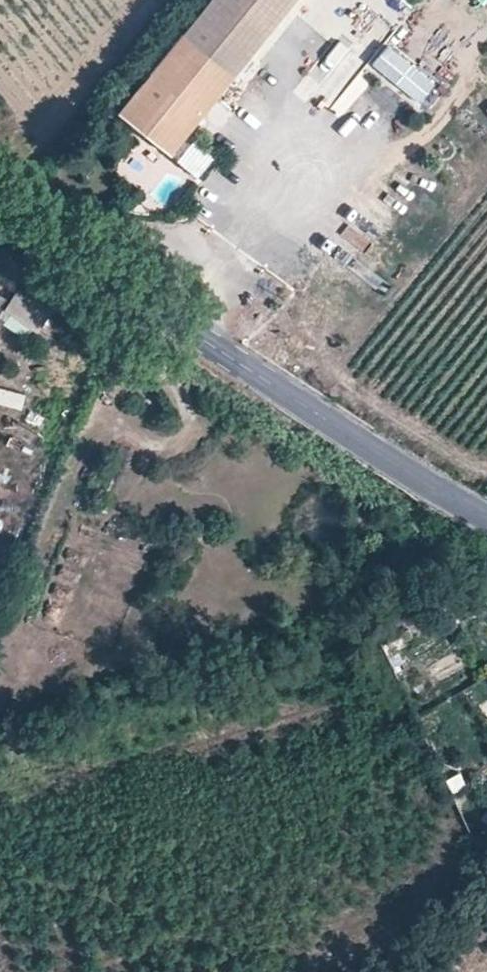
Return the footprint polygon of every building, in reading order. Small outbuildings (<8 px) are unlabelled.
[(291,0),(208,0),(118,114),(170,156),(186,136),(291,0)] [(388,47),(369,68),(417,111),(436,89),(388,47)] [(327,110),(336,94),(305,76),(296,92),(327,110)] [(178,163),(194,142),(186,136),(170,156),(178,163)] [(333,244),(349,220),(340,214),(324,238),(333,244)] [(28,344),(49,314),(17,292),(7,308),(0,303),(0,324),(28,344)] [(21,388),(0,384),(0,402),(18,406),(21,388)] [(486,722),(486,699),(477,705),(486,722)] [(450,792),(465,786),(458,770),(443,777),(450,792)]
